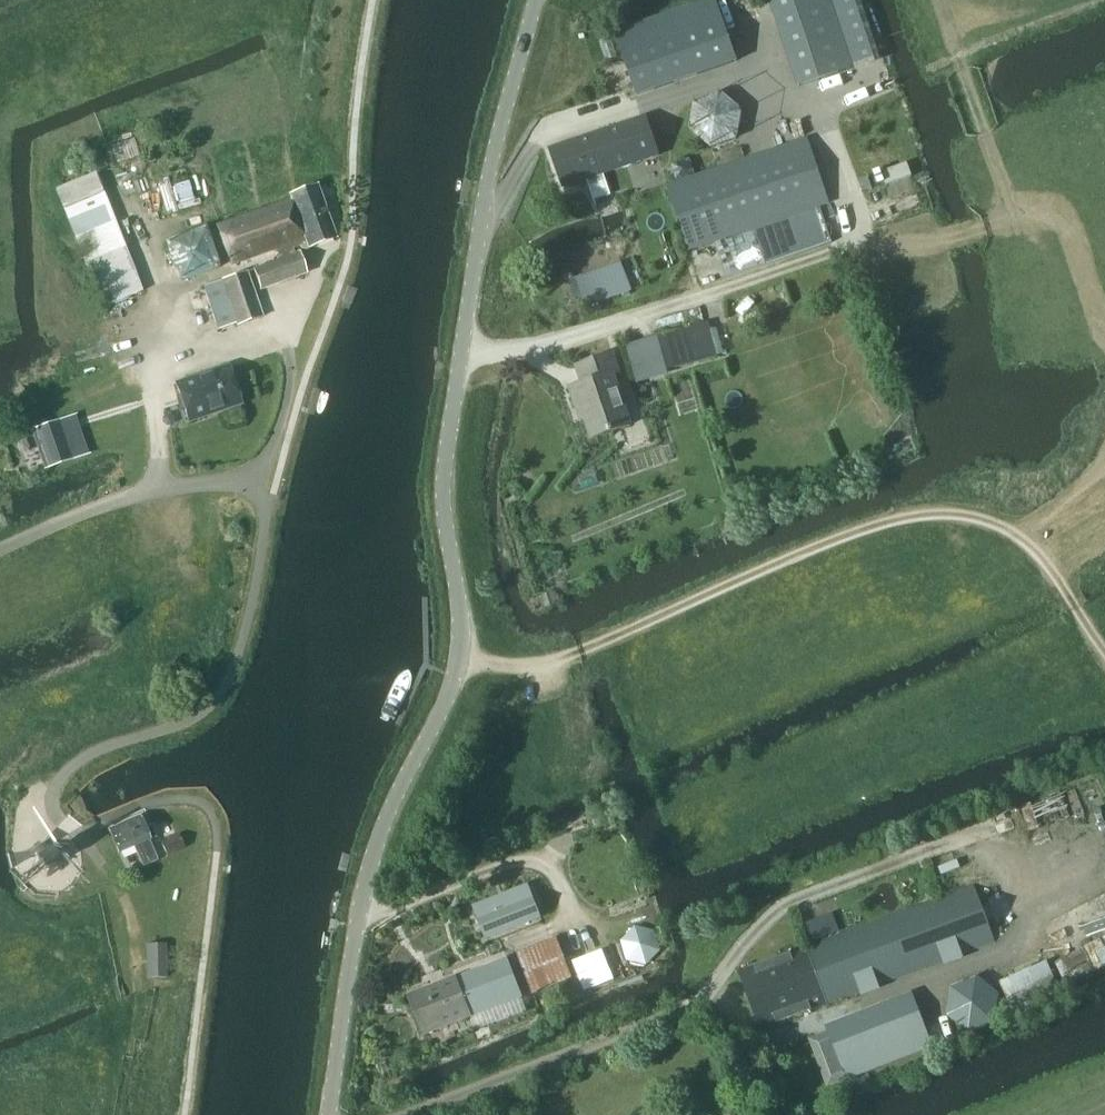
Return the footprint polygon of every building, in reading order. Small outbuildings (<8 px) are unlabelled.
[(738,62),(717,0),(712,0),(616,33),(638,96),(738,62)] [(855,68),(833,0),(782,0),(772,3),(798,86),(855,68)] [(694,101),(689,130),(711,149),(739,139),(744,110),(722,91),(694,101)] [(646,116),(550,149),(564,188),(589,180),(596,200),(611,195),(605,179),(604,175),(660,156),(646,116)] [(690,250),(821,206),(830,203),(808,139),(668,185),(690,250)] [(98,171),(56,188),(103,306),(143,291),(98,171)] [(309,246),(336,237),(318,186),(291,196),(293,200),(218,227),(232,266),(278,250),(280,259),(254,268),(262,289),(306,273),(299,252),(295,253),(294,249),(308,244),(309,246)] [(821,209),(756,231),(767,264),(833,241),(821,209)] [(204,225),(163,241),(180,283),(220,266),(204,225)] [(622,266),(571,284),(582,313),(632,294),(622,266)] [(224,279),(204,286),(219,330),(239,323),(239,325),(263,316),(247,271),(224,279)] [(705,321),(657,335),(667,370),(719,355),(709,321),(705,322),(705,321)] [(634,425),(617,374),(620,373),(614,353),(577,366),(584,384),(571,388),(582,422),(587,421),(593,438),(634,425)] [(189,421),(242,403),(241,400),(243,396),(241,389),(236,387),(229,366),(177,384),(189,421)] [(74,461),(60,422),(36,430),(50,469),(74,461)] [(139,815),(110,828),(120,854),(136,847),(145,867),(159,861),(150,841),(157,838),(153,828),(146,830),(139,815)] [(50,841),(28,858),(29,859),(47,879),(69,863),(53,844),(50,841)] [(528,884),(473,905),(486,939),(541,918),(528,884)] [(974,885),(741,972),(763,1029),(995,943),(974,885)] [(834,913),(808,923),(815,942),(841,932),(834,913)] [(557,938),(518,955),(535,996),(574,979),(557,938)] [(168,944),(147,944),(148,978),(168,978),(168,944)] [(425,1036),(523,997),(508,959),(408,997),(425,1036)] [(1048,962),(1000,982),(1010,1006),(1016,1004),(1019,1010),(1061,992),(1048,962)] [(951,987),(949,1017),(971,1034),(997,1023),(1001,996),(977,976),(951,987)] [(848,1079),(933,1046),(914,999),(830,1032),(848,1079)]
